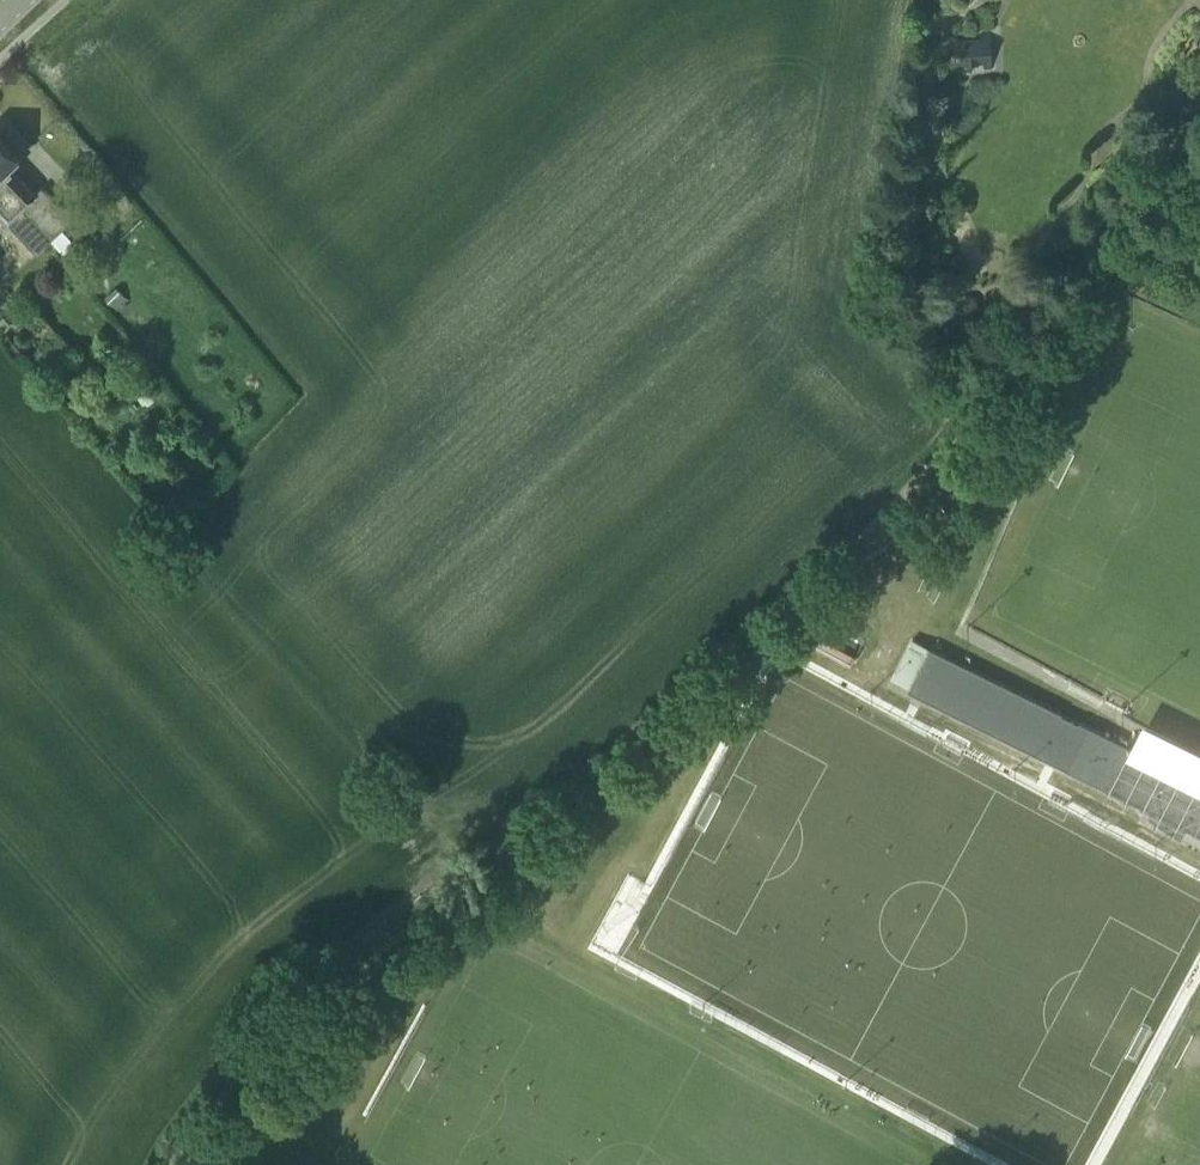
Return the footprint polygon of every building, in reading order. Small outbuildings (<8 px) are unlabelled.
[(993,68),(991,31),(981,31),(981,36),(958,38),(958,32),(954,33),(956,71),(960,71),(959,63),(983,62),(984,69),(993,68)] [(50,239),(76,266),(84,259),(72,245),(74,243),(61,229),(72,219),(41,186),(33,193),(9,167),(20,158),(8,144),(0,135),(0,186),(50,239)] [(8,222),(37,252),(50,239),(0,186),(0,212),(8,222)] [(1016,748),(1030,709),(1000,698),(986,737),(1016,748)] [(1040,754),(1063,766),(1063,767),(1150,812),(1147,818),(1181,838),(1186,828),(1199,835),(1199,764),(1135,732),(1129,745),(1078,720),(1060,712),(1040,754)]
